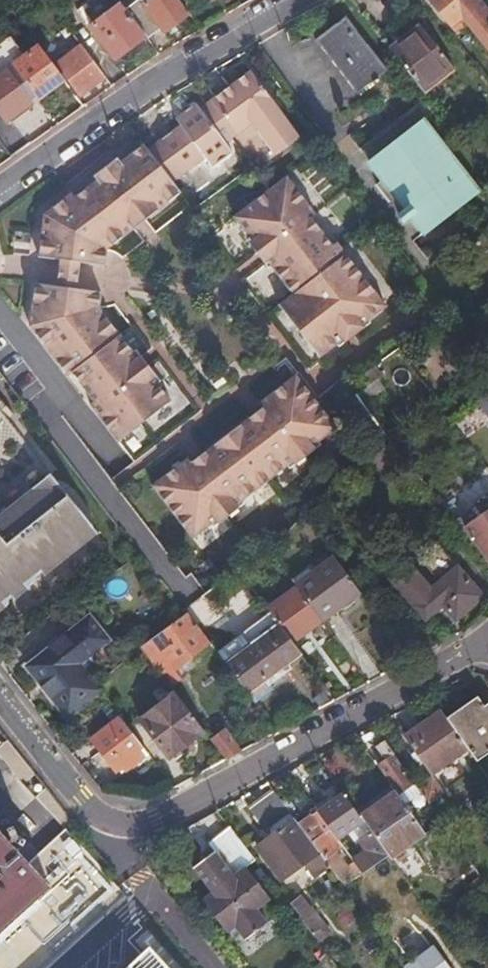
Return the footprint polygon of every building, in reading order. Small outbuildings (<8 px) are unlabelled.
[(148,40),(161,29),(164,33),(189,14),(179,0),(150,0),(145,3),(142,0),(141,0),(134,6),(127,12),(146,37),(148,40)] [(455,30),(465,22),(487,48),(487,47),(487,48),(487,8),(482,1),(483,0),(430,0),(455,30)] [(120,4),(77,37),(82,45),(94,60),(108,50),(115,60),(146,37),(127,12),(120,4)] [(386,71),(345,17),(310,44),(350,98),(386,71)] [(420,28),(391,51),(422,91),(451,67),(420,28)] [(8,39),(6,36),(0,40),(0,45),(8,39)] [(39,47),(25,57),(10,37),(8,39),(0,45),(0,112),(8,122),(10,121),(11,122),(31,107),(29,104),(31,103),(29,99),(37,93),(39,96),(63,79),(39,47)] [(81,94),(105,75),(94,60),(82,45),(58,63),(81,94)] [(232,129),(236,135),(239,133),(251,123),(275,155),(299,136),(248,72),(231,85),(214,99),(211,102),(212,104),(232,129)] [(226,134),(230,140),(236,135),(232,129),(212,104),(211,102),(205,107),(206,108),(226,134)] [(231,152),(225,145),(221,139),(201,113),(199,111),(193,103),(192,104),(191,105),(177,115),(186,127),(181,132),(177,126),(159,140),(184,172),(201,158),(204,157),(212,166),(228,154),(231,152)] [(347,157),(370,187),(385,206),(411,241),(477,190),(413,106),(347,157)] [(225,145),(230,140),(226,134),(206,108),(205,107),(199,111),(201,113),(221,139),(225,145)] [(186,127),(177,115),(172,119),(177,126),(181,132),(186,127)] [(147,150),(172,182),(178,177),(184,172),(159,140),(153,145),(147,150)] [(155,210),(179,191),(172,182),(147,150),(142,144),(120,163),(114,156),(94,173),(97,177),(73,196),(69,190),(44,209),(41,211),(35,253),(63,258),(64,252),(76,254),(79,255),(79,258),(79,259),(78,261),(80,261),(82,261),(101,265),(104,246),(132,227),(129,222),(137,215),(151,205),(155,210)] [(286,179),(278,186),(261,199),(243,214),(233,221),(252,245),(256,241),(265,252),(279,270),(273,276),(291,299),(277,310),(318,363),(337,348),(332,341),(335,339),(343,333),(344,332),(353,326),(356,323),(361,329),(368,323),(375,318),(384,311),(334,247),(332,249),(309,219),(314,215),(286,179)] [(385,206),(370,187),(364,193),(378,211),(385,206)] [(29,294),(26,308),(23,326),(62,374),(66,372),(88,399),(82,405),(112,443),(164,402),(146,378),(141,382),(131,369),(127,364),(133,359),(93,308),(96,292),(73,288),(72,294),(58,291),(58,285),(41,282),(31,281),(29,294)] [(310,450),(332,432),(291,380),(256,408),(263,417),(248,430),(242,423),(201,456),(206,462),(191,473),(184,464),(148,491),(190,544),(212,526),(214,529),(234,514),(231,511),(291,465),(293,468),(312,453),(310,450)] [(457,421),(467,436),(487,422),(487,400),(457,421)] [(91,527),(46,473),(0,511),(0,601),(91,527)] [(465,529),(487,559),(487,512),(465,529)] [(341,607),(359,593),(334,558),(325,565),(315,572),(341,607)] [(484,597),(459,567),(430,591),(408,566),(391,580),(425,621),(443,605),(456,621),(484,597)] [(321,620),(341,607),(315,572),(296,586),(321,620)] [(270,613),(292,641),(319,621),(296,591),(269,611),(270,613)] [(186,612),(183,614),(141,648),(164,677),(210,643),(186,612)] [(217,653),(248,693),(300,653),(292,641),(270,613),(217,653)] [(100,690),(96,684),(79,663),(107,640),(88,617),(25,668),(66,718),(100,690)] [(205,731),(176,693),(141,720),(169,758),(205,731)] [(487,754),(487,716),(476,698),(445,719),(465,749),(477,762),(487,754)] [(445,719),(440,711),(404,736),(430,774),(465,749),(445,719)] [(126,770),(148,753),(120,716),(90,739),(116,772),(123,766),(126,770)] [(227,760),(241,752),(223,728),(210,738),(211,739),(227,760)] [(8,740),(0,746),(0,754),(20,779),(32,769),(8,740)] [(413,783),(384,741),(374,747),(384,760),(380,763),(399,792),(413,783)] [(74,823),(46,788),(35,797),(62,830),(63,829),(65,831),(74,823)] [(424,834),(392,791),(359,816),(370,832),(374,838),(378,843),(387,856),(389,858),(424,834)] [(246,808),(265,831),(287,815),(269,792),(246,808)] [(342,794),(316,813),(335,839),(346,830),(356,844),(359,840),(362,846),(374,838),(370,832),(368,833),(342,794)] [(335,839),(316,813),(298,825),(329,867),(344,887),(359,877),(361,875),(355,867),(346,872),(334,855),(330,858),(327,853),(332,850),(327,844),(335,839)] [(298,825),(294,820),(259,848),(282,878),(304,862),(314,877),(329,867),(298,825)] [(254,862),(227,828),(206,845),(210,851),(204,855),(196,853),(196,862),(190,867),(211,894),(200,902),(223,932),(232,925),(243,941),(265,925),(254,909),(269,898),(245,868),(254,862)] [(62,830),(27,863),(0,833),(0,967),(46,967),(125,896),(65,831),(63,829),(62,830)] [(372,867),(387,856),(378,843),(351,862),(355,867),(361,875),(372,867)] [(484,885),(478,878),(467,885),(472,894),(484,885)] [(483,935),(446,880),(432,890),(469,944),(483,935)] [(288,905),(312,937),(326,927),(311,909),(308,912),(298,897),(288,905)] [(432,947),(404,967),(448,967),(432,947)]
